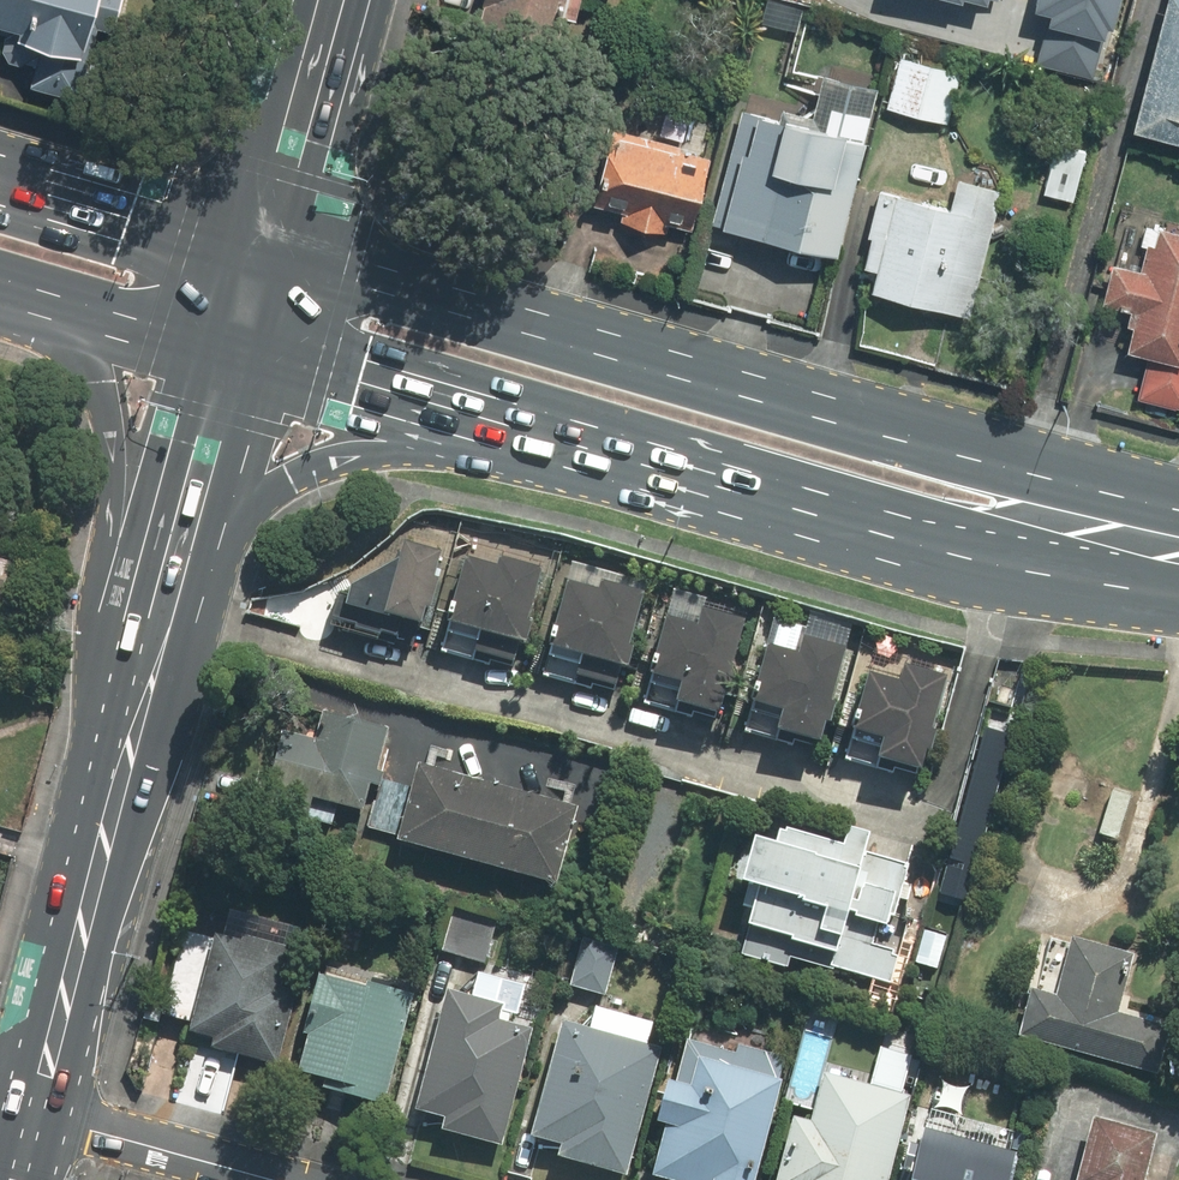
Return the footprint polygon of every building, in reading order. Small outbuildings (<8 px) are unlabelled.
[(24,26),(22,36),(85,52),(92,25),(116,31),(124,0),(0,0),(0,20),(24,26)] [(1098,32),(1105,0),(1027,0),(1023,13),(1098,32)] [(1130,126),(1178,139),(1178,0),(1163,0),(1130,126)] [(964,66),(903,49),(890,98),(950,114),(964,66)] [(831,121),(755,100),(723,211),(836,243),(875,106),(838,96),(831,121)] [(714,152),(626,122),(607,176),(635,186),(626,211),(665,224),(675,196),(696,204),(714,152)] [(1087,144),(1060,137),(1049,178),(1077,185),(1087,144)] [(954,202),(887,185),(870,252),(891,258),(886,279),(972,301),(1002,182),(962,173),(954,202)] [(1133,309),(1123,347),(1140,351),(1129,396),(1176,408),(1178,396),(1178,230),(1155,224),(1151,241),(1144,239),(1138,266),(1112,259),(1101,301),(1133,309)] [(399,559),(349,586),(344,607),(420,626),(438,551),(403,543),(399,559)] [(496,566),(464,558),(451,605),(457,606),(452,626),(477,632),(526,645),(532,622),(527,621),(541,569),(498,558),(496,566)] [(0,561),(0,604),(11,564),(0,561)] [(597,589),(565,581),(552,628),(558,630),(552,649),(578,656),(627,669),(633,645),(628,644),(642,593),(599,581),(597,589)] [(694,624),(664,616),(653,654),(657,656),(652,675),(677,682),(672,702),(715,714),(742,619),(699,607),(694,624)] [(795,653),(765,645),(754,683),(758,685),(753,704),(778,711),(773,731),(816,743),(843,648),(800,636),(795,653)] [(895,681),(865,673),(854,711),(859,712),(854,731),(879,738),(873,758),(917,770),(943,675),(900,663),(895,681)] [(385,726),(322,707),(313,737),(282,728),(259,804),(303,817),(310,794),(361,809),(385,726)] [(571,803),(415,761),(394,839),(550,881),(571,803)] [(406,783),(377,775),(363,824),(393,832),(406,783)] [(1128,792),(1109,787),(1095,833),(1114,839),(1128,792)] [(741,883),(756,887),(746,926),(812,943),(816,932),(836,937),(829,963),(889,979),(906,914),(891,910),(904,861),(861,850),(866,832),(845,826),(840,842),(776,825),(772,842),(753,837),(741,883)] [(493,919),(470,913),(459,955),(481,961),(493,919)] [(212,931),(187,1030),(210,1036),(207,1046),(275,1063),(293,987),(279,984),(288,945),(242,933),(240,938),(212,931)] [(1130,953),(1066,937),(1052,993),(1027,987),(1015,1036),(1156,1072),(1168,1024),(1115,1010),(1130,953)] [(600,958),(553,945),(543,978),(591,991),(600,958)] [(316,973),(301,1031),(305,1032),(295,1069),(324,1077),(322,1085),(381,1101),(411,993),(367,981),(365,986),(316,973)] [(500,1001),(445,987),(413,1108),(442,1115),(439,1127),(499,1143),(529,1026),(495,1018),(500,1001)] [(658,1045),(559,1019),(529,1134),(558,1141),(554,1154),(625,1172),(658,1045)] [(673,1081),(665,1078),(654,1122),(663,1124),(650,1174),(673,1179),(754,1179),(781,1077),(775,1076),(760,1048),(735,1042),(732,1050),(685,1038),(673,1081)] [(790,1116),(773,1179),(883,1179),(906,1091),(851,1077),(846,1098),(815,1090),(807,1120),(790,1116)] [(1075,1179),(1142,1179),(1154,1133),(1092,1116),(1075,1179)] [(919,1124),(905,1179),(1010,1179),(1018,1150),(919,1124)]
